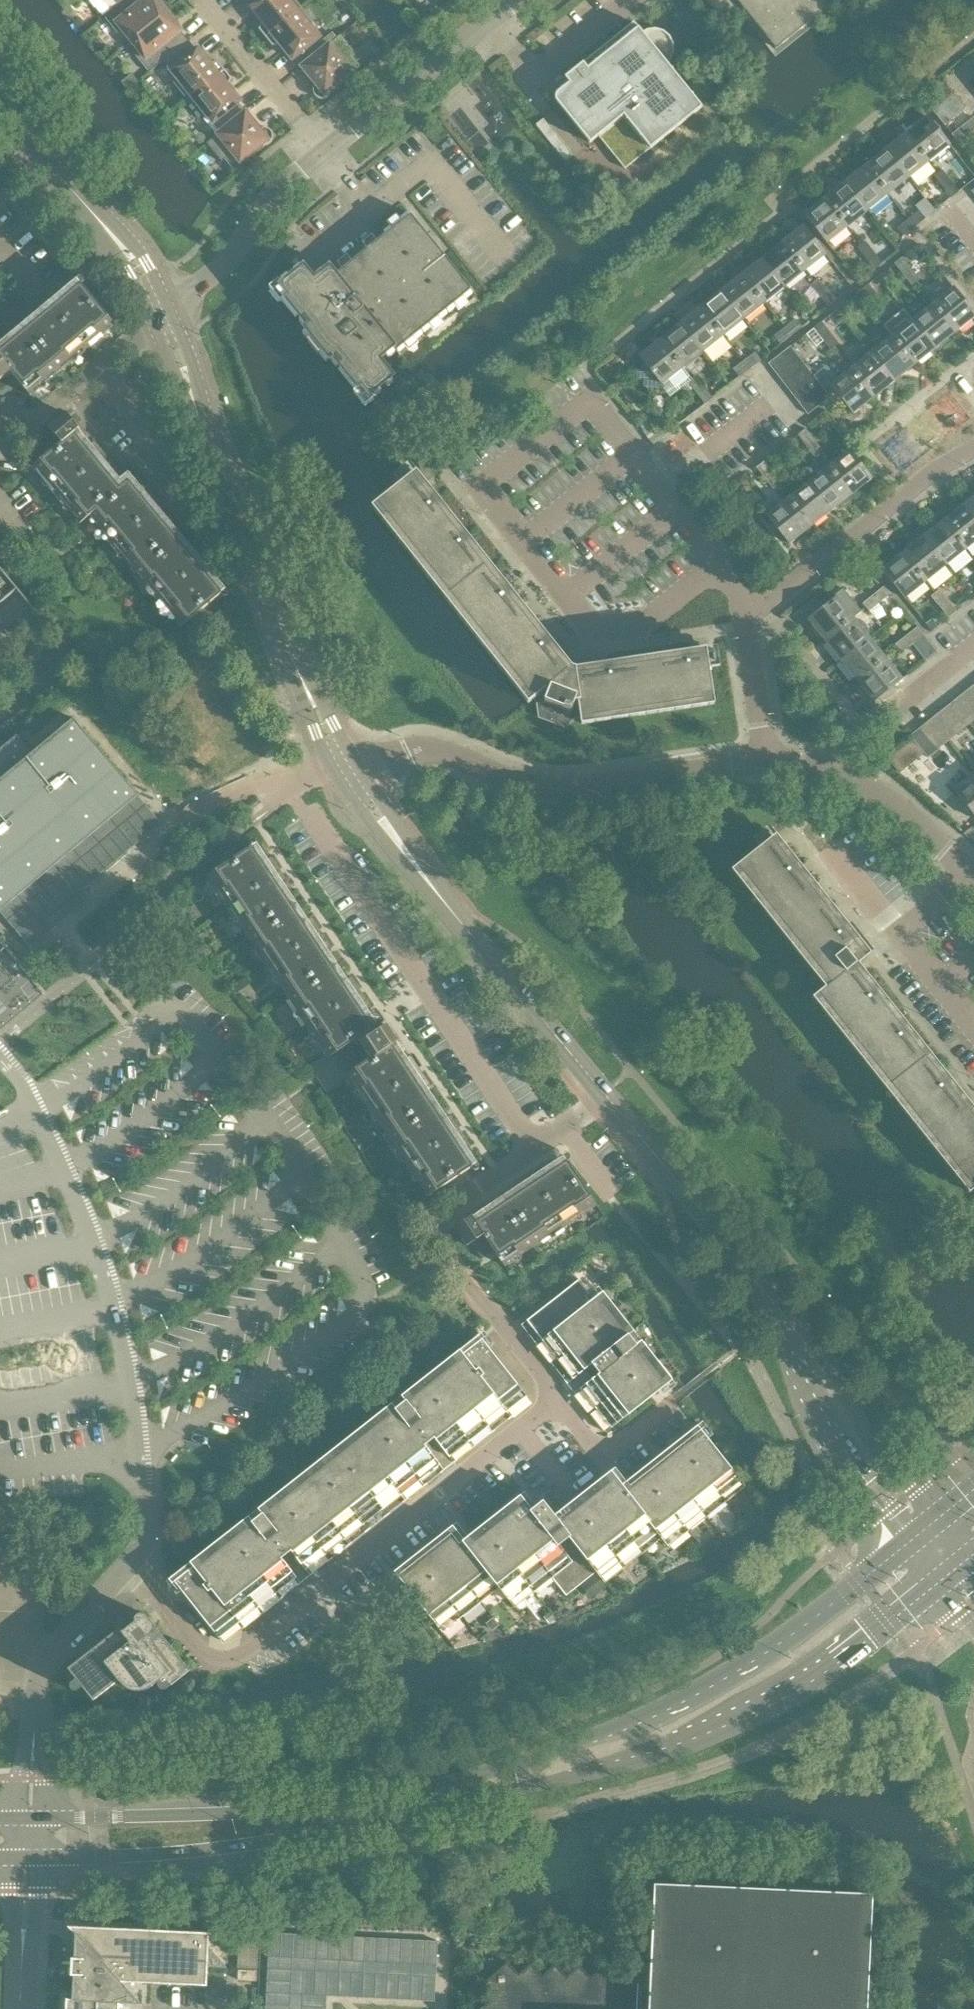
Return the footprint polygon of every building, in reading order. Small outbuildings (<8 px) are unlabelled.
[(105,17),(126,0),(113,0),(118,6),(104,16),(105,17)] [(131,42),(169,10),(163,2),(158,3),(158,4),(155,0),(126,0),(105,17),(119,34),(122,31),(131,42)] [(265,38),(302,8),(295,0),(247,0),(252,6),(249,7),(262,23),(260,25),(258,30),(265,38)] [(716,13),(717,14),(718,15),(719,15),(720,16),(721,16),(722,16),(723,16),(724,16),(725,16),(726,16),(727,15),(736,8),(731,2),(734,0),(706,0),(716,13)] [(742,8),(749,16),(776,50),(812,21),(828,8),(822,0),(736,0),(742,8)] [(294,58),(302,68),(341,36),(327,47),(313,30),(317,27),(302,8),(265,38),(272,47),(276,46),(279,44),(292,60),(294,58)] [(135,55),(149,72),(188,41),(173,23),(174,22),(176,18),(169,10),(131,42),(139,52),(135,55)] [(555,97),(555,98),(555,99),(556,100),(556,101),(556,102),(557,103),(590,144),(598,137),(625,169),(702,108),(669,67),(667,64),(671,60),(674,52),(673,48),(673,44),(670,37),(663,31),(656,29),(652,30),(648,30),(647,30),(642,33),(634,22),(612,40),(607,44),(564,78),(569,84),(558,92),(558,93),(557,93),(556,94),(556,95),(556,96),(555,97)] [(341,36),(302,68),(315,84),(314,86),(313,87),(313,88),(313,90),(313,92),(313,93),(313,95),(314,96),(316,98),(317,99),(318,99),(320,100),(322,100),(324,100),(325,99),(327,98),(328,97),(329,96),(330,95),(330,94),(331,92),(331,90),(359,67),(352,57),(355,54),(341,36)] [(173,82),(188,100),(225,71),(218,62),(213,63),(211,65),(198,49),(196,51),(188,41),(149,72),(150,73),(163,62),(177,79),(173,82)] [(206,144),(207,144),(246,113),(238,103),(240,102),(227,85),(230,83),(231,79),(225,71),(188,100),(203,119),(206,116),(220,133),(206,144)] [(923,99),(933,111),(954,94),(944,82),(923,99)] [(954,94),(933,111),(944,126),(966,108),(954,94)] [(246,113),(207,144),(221,162),(225,159),(233,169),(262,146),(264,146),(266,146),(269,145),(270,144),(271,143),(272,142),(273,140),(273,139),(273,137),(273,135),(273,134),(272,132),(270,130),(269,129),(268,129),(266,128),(265,128),(264,128),(261,129),(259,130),(246,113)] [(926,116),(906,133),(929,162),(950,145),(926,116)] [(962,126),(968,134),(973,129),(973,119),(973,117),(962,126)] [(543,119),(536,125),(546,138),(553,132),(543,119)] [(968,134),(962,126),(951,135),(958,142),(968,134)] [(906,133),(885,149),(908,178),(929,162),(906,133)] [(563,144),(556,150),(566,162),(573,156),(563,144)] [(885,149),(865,165),(888,195),(908,178),(885,149)] [(865,165),(845,182),(868,211),(888,195),(865,165)] [(934,176),(942,187),(950,181),(942,170),(934,176)] [(950,181),(942,187),(951,198),(959,192),(950,181)] [(845,182),(825,198),(847,227),(868,211),(845,182)] [(5,199),(24,221),(39,208),(21,186),(5,199)] [(847,227),(825,198),(804,215),(827,244),(847,227)] [(919,211),(908,219),(914,227),(925,218),(919,211)] [(29,227),(47,250),(63,237),(44,214),(29,227)] [(304,266),(279,286),(287,296),(283,299),(300,321),(301,320),(307,327),(303,330),(329,362),(333,359),(338,366),(337,367),(358,391),(361,388),(369,398),(394,378),(380,361),(393,350),(395,352),(472,290),(410,214),(336,275),(330,267),(321,273),(314,279),(304,266)] [(914,227),(908,219),(897,228),(904,236),(914,227)] [(802,226),(782,242),(805,271),(826,255),(802,226)] [(858,247),(866,258),(874,252),(865,241),(858,247)] [(782,242),(761,259),(784,288),(805,271),(782,242)] [(874,252),(866,258),(875,269),(883,263),(874,252)] [(894,264),(903,275),(911,269),(902,258),(894,264)] [(761,259),(741,275),(764,304),(784,288),(761,259)] [(911,269),(903,275),(911,286),(919,280),(911,269)] [(741,275),(721,291),(744,320),(764,304),(741,275)] [(810,286),(818,296),(827,291),(818,279),(810,286)] [(31,397),(115,326),(77,280),(0,344),(0,382),(10,373),(31,397)] [(868,285),(858,293),(864,301),(875,292),(868,285)] [(932,304),(955,333),(973,318),(973,314),(953,287),(932,304)] [(721,291),(700,307),(723,336),(744,320),(721,291)] [(827,291),(818,296),(827,307),(835,301),(827,291)] [(864,301),(858,293),(847,302),(853,310),(864,301)] [(932,304),(912,320),(935,349),(955,333),(932,304)] [(700,307),(680,324),(703,352),(723,336),(700,307)] [(904,310),(883,326),(891,336),(914,365),(935,349),(912,320),(904,310)] [(795,320),(784,329),(790,337),(801,328),(795,320)] [(813,329),(822,340),(829,333),(821,322),(813,329)] [(680,324),(660,340),(683,369),(703,352),(680,324)] [(790,337),(784,329),(773,337),(779,345),(790,337)] [(829,333),(822,340),(830,350),(838,344),(829,333)] [(891,336),(871,353),(894,382),(914,365),(891,336)] [(683,369),(660,340),(639,356),(646,365),(635,374),(651,394),(668,380),(674,388),(689,376),(683,369)] [(790,347),(768,365),(776,375),(798,358),(790,347)] [(754,353),(743,361),(749,369),(760,360),(754,353)] [(871,353),(851,369),(874,398),(894,382),(871,353)] [(798,358),(776,375),(784,385),(806,367),(798,358)] [(749,369),(743,361),(732,370),(739,378),(749,369)] [(826,366),(813,377),(814,377),(821,387),(830,398),(833,402),(839,397),(853,414),(874,398),(851,369),(837,380),(826,366)] [(806,367),(784,385),(792,395),(814,377),(806,367)] [(688,383),(696,394),(704,387),(696,377),(688,383)] [(814,377),(792,395),(799,405),(821,387),(814,377)] [(704,387),(696,394),(705,405),(713,398),(704,387)] [(821,387),(799,405),(808,415),(830,398),(821,387)] [(163,598),(182,621),(178,625),(180,628),(226,590),(214,575),(217,572),(195,545),(191,548),(168,520),(171,517),(149,489),(145,492),(133,477),(124,485),(113,471),(117,468),(94,441),(91,444),(79,430),(66,413),(49,428),(61,443),(32,467),(80,525),(93,514),(113,538),(109,542),(112,546),(117,542),(136,566),(132,570),(135,574),(140,570),(159,594),(155,597),(158,602),(163,598)] [(797,435),(805,446),(813,440),(804,429),(797,435)] [(813,440),(805,446),(814,457),(822,451),(813,440)] [(848,450),(827,466),(851,495),(871,479),(848,450)] [(756,468),(764,478),(772,472),(764,461),(756,468)] [(827,466),(807,483),(830,512),(851,495),(827,466)] [(772,472),(764,478),(773,489),(781,483),(772,472)] [(714,705),(706,649),(574,669),(571,668),(416,473),(372,509),(528,704),(533,700),(536,704),(538,718),(564,728),(575,719),(580,718),(581,725),(714,705)] [(807,483),(787,499),(810,528),(830,512),(807,483)] [(963,505),(973,518),(973,497),(963,505)] [(810,528),(787,499),(766,515),(789,544),(810,528)] [(943,521),(966,550),(973,544),(973,518),(963,505),(943,521)] [(943,521),(923,538),(946,566),(966,550),(943,521)] [(923,538),(903,554),(926,583),(946,566),(923,538)] [(926,583),(903,554),(882,570),(905,599),(926,583)] [(884,587),(873,595),(880,603),(891,594),(884,587)] [(807,620),(824,641),(853,618),(862,610),(846,589),(807,620)] [(931,597),(940,608),(947,601),(939,591),(931,597)] [(880,603),(873,595),(863,604),(869,611),(880,603)] [(947,601),(940,608),(948,618),(956,612),(947,601)] [(824,641),(840,661),(869,638),(868,636),(868,635),(868,632),(868,628),(866,625),(864,623),(861,621),(858,619),(854,619),(853,618),(824,641)] [(917,627),(906,636),(912,644),(923,635),(917,627)] [(912,644),(906,636),(895,644),(901,652),(912,644)] [(840,661),(856,681),(885,658),(869,638),(840,661)] [(885,658),(856,681),(873,702),(902,679),(885,658)] [(961,696),(973,713),(973,690),(972,687),(961,696)] [(951,703),(969,725),(973,721),(973,713),(961,696),(951,703)] [(951,703),(942,711),(959,733),(969,725),(951,703)] [(942,711),(931,719),(948,741),(959,733),(942,711)] [(17,735),(0,749),(0,912),(30,949),(86,902),(78,893),(161,824),(74,719),(32,753),(17,735)] [(931,719),(920,728),(937,750),(948,741),(931,719)] [(937,750),(920,728),(910,736),(928,758),(937,750)] [(901,748),(887,760),(898,773),(912,761),(901,748)] [(956,792),(973,815),(973,777),(956,792)] [(776,835),(760,847),(731,870),(825,987),(813,997),(969,1193),(973,1189),(973,1109),(858,963),(871,953),(776,835)] [(369,1108),(374,1105),(390,1130),(385,1134),(389,1138),(394,1135),(410,1160),(405,1164),(409,1168),(414,1165),(430,1190),(425,1194),(428,1197),(477,1164),(467,1148),(470,1145),(451,1116),(447,1118),(427,1088),(430,1085),(411,1056),(407,1058),(397,1043),(386,1026),(381,1029),(367,1009),(371,1006),(352,977),(348,980),(327,949),(331,947),(312,917),(308,920),(287,889),(291,886),(272,857),(268,860),(257,844),(207,877),(209,880),(214,877),(231,902),(226,905),(229,910),(234,907),(251,932),(246,935),(249,940),(254,937),(271,962),(266,965),(269,970),(274,966),(291,992),(286,995),(289,1000),(294,996),(311,1022),(306,1025),(309,1030),(314,1026),(331,1052),(309,1066),(327,1093),(354,1075),(371,1100),(366,1104),(369,1108)] [(483,1235),(494,1252),(504,1267),(508,1264),(504,1259),(529,1243),(533,1248),(538,1244),(534,1239),(559,1223),(563,1228),(567,1224),(564,1220),(589,1203),(593,1208),(596,1205),(563,1156),(547,1167),(544,1163),(515,1182),(518,1186),(487,1207),(484,1203),(469,1213),(471,1216),(454,1227),(467,1246),(471,1243),(483,1235)] [(482,1260),(494,1252),(483,1235),(471,1243),(482,1260)] [(604,1431),(606,1433),(668,1384),(637,1344),(636,1345),(629,1335),(598,1295),(593,1299),(578,1281),(521,1325),(523,1327),(525,1325),(568,1380),(566,1382),(576,1395),(578,1393),(606,1429),(604,1431)] [(251,1521),(175,1582),(219,1638),(221,1637),(219,1635),(293,1577),(297,1582),(310,1572),(306,1566),(436,1464),(440,1469),(453,1459),(449,1454),(523,1396),(524,1398),(526,1396),(482,1340),(395,1408),(356,1439),(301,1482),(251,1521)] [(614,1475),(557,1520),(542,1501),(531,1510),(523,1499),(466,1544),(455,1530),(397,1576),(442,1632),(443,1631),(442,1629),(497,1586),(514,1608),(516,1606),(514,1604),(550,1576),(566,1596),(596,1572),(605,1583),(625,1567),(624,1565),(659,1536),(668,1547),(669,1546),(668,1544),(742,1485),(743,1487),(745,1486),(700,1430),(625,1489),(614,1475)] [(137,1614),(68,1669),(76,1679),(72,1682),(71,1683),(70,1683),(70,1684),(70,1685),(70,1687),(70,1688),(70,1689),(71,1690),(72,1690),(73,1691),(74,1691),(75,1692),(76,1691),(77,1691),(78,1691),(82,1687),(93,1701),(118,1681),(121,1685),(122,1686),(125,1688),(128,1690),(132,1691),(136,1692),(139,1692),(141,1692),(145,1691),(148,1689),(151,1687),(159,1680),(159,1681),(158,1682),(157,1684),(157,1685),(157,1686),(158,1687),(158,1688),(159,1689),(160,1689),(161,1690),(163,1690),(164,1690),(165,1690),(166,1689),(189,1671),(145,1615),(145,1614),(144,1613),(143,1613),(142,1613),(141,1613),(139,1613),(138,1613),(137,1614)] [(869,1961),(879,1961),(880,1943),(870,1943),(872,1894),(654,1885),(650,1981),(638,1980),(615,1979),(614,1979),(603,1966),(591,1977),(579,1965),(567,1976),(555,1964),(543,1975),(531,1963),(519,1974),(507,1962),(481,1985),(493,1998),(481,2008),(867,2008),(869,1961)] [(76,1958),(72,1958),(71,1975),(76,1975),(74,1999),(67,1998),(66,2008),(119,2008),(120,2003),(141,2004),(122,1982),(207,1986),(208,1967),(227,1968),(209,1947),(209,1933),(68,1926),(77,1937),(81,1940),(77,1944),(76,1958)] [(458,1946),(467,1939),(469,1936),(464,1930),(453,1940),(458,1946)] [(265,2008),(326,2008),(327,1996),(435,2002),(438,1941),(269,1933),(265,2008)] [(257,1971),(238,1970),(238,1980),(256,1981),(257,1971)]
